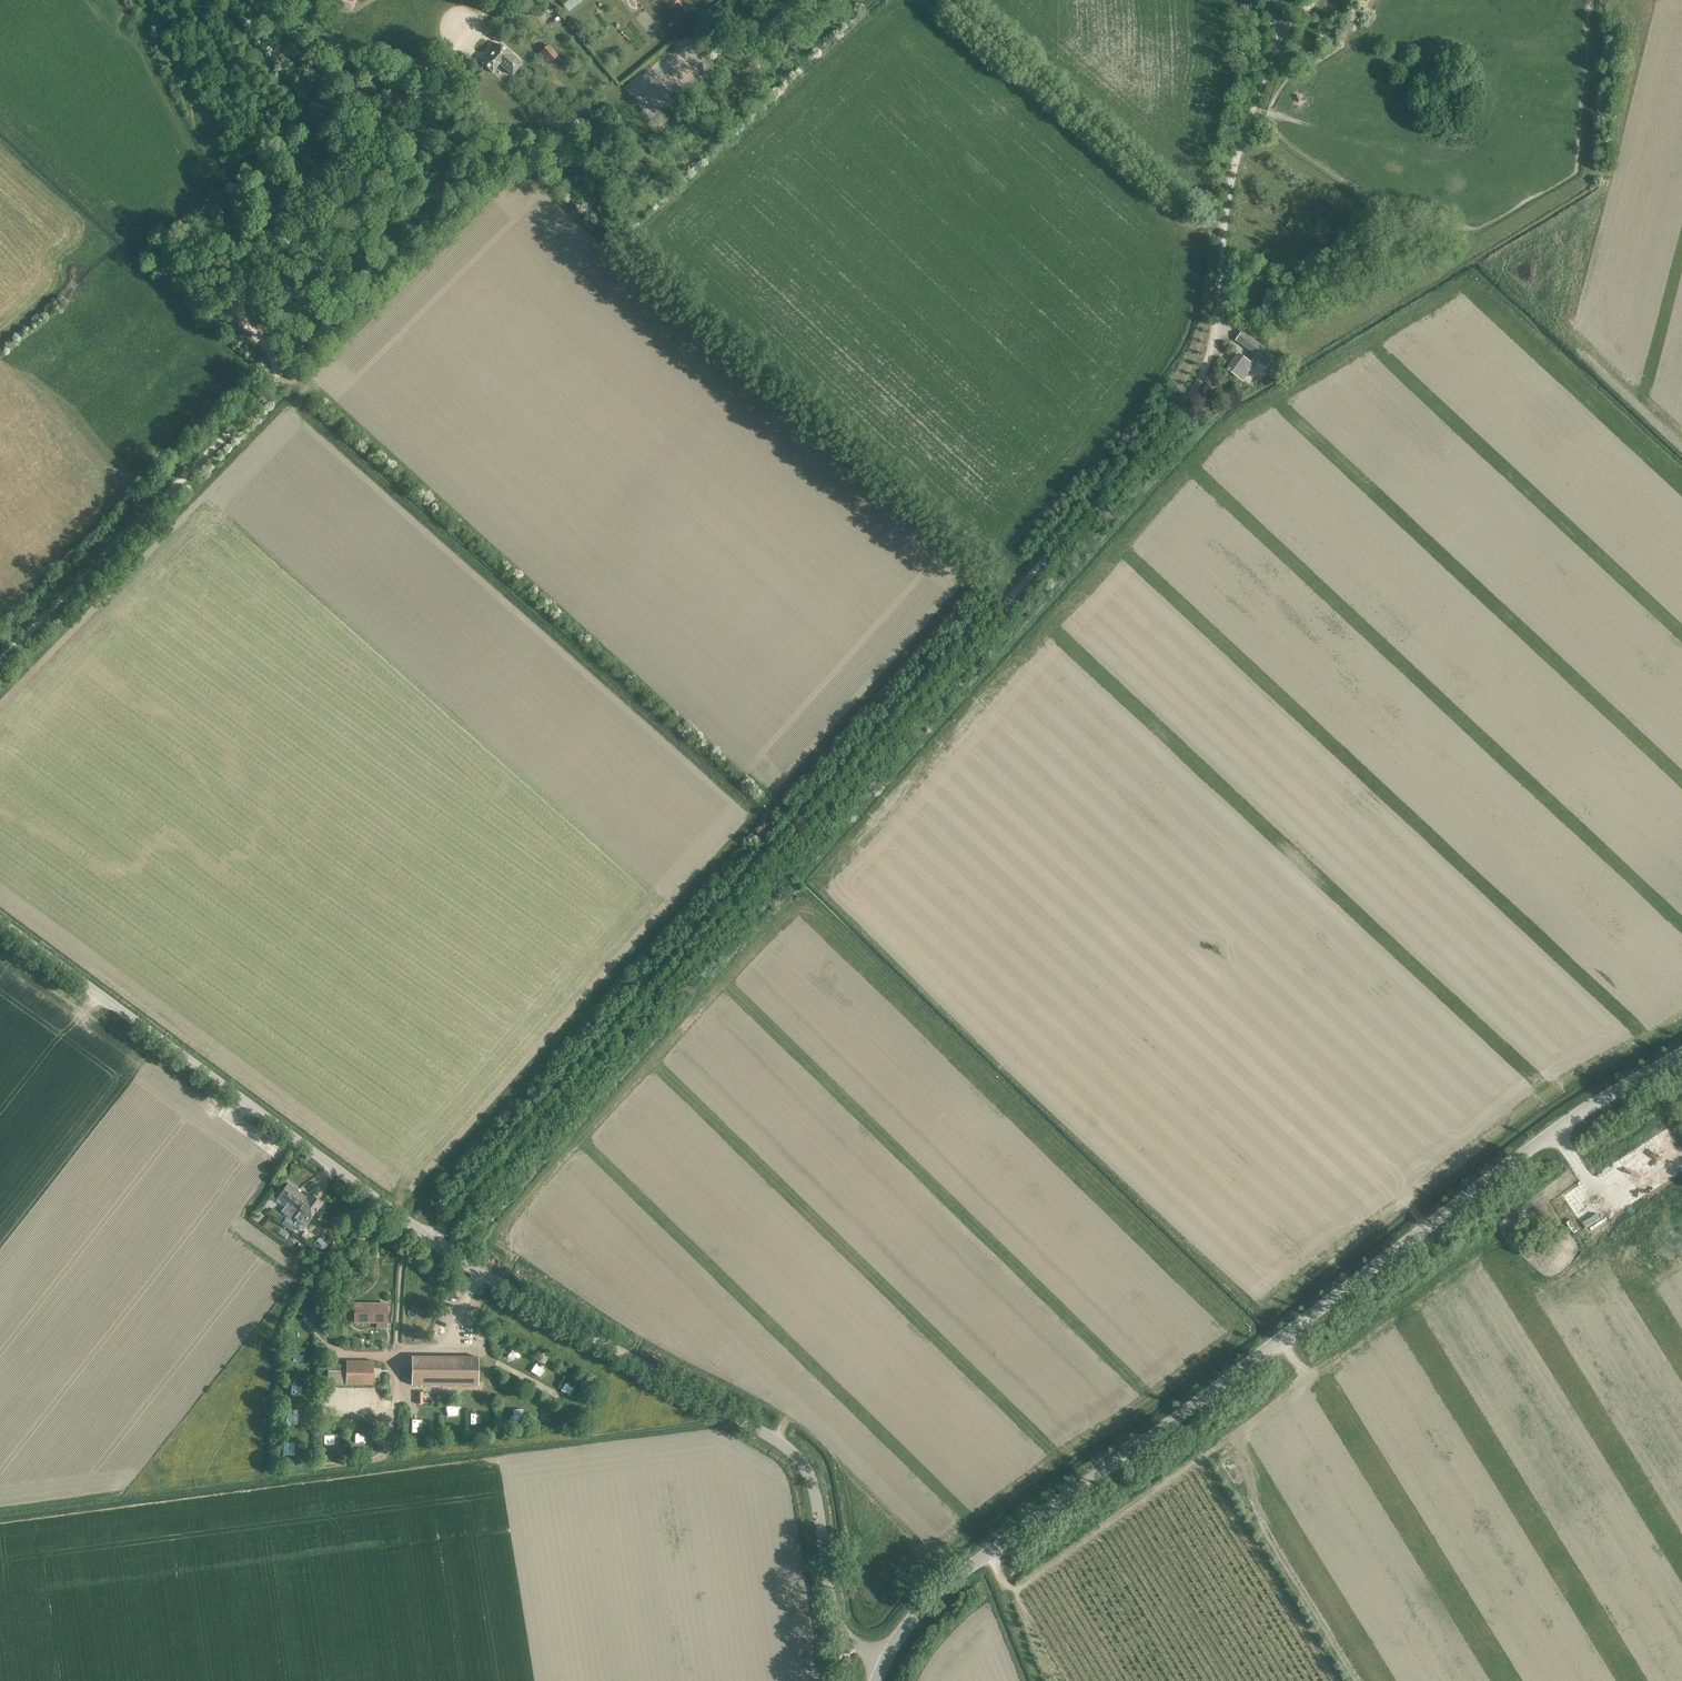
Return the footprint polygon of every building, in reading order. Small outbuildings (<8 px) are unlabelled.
[(355,9),(356,0),(339,0),(338,7),(355,9)] [(584,0),(560,0),(570,12),(584,0)] [(512,76),(522,65),(509,53),(510,52),(501,44),(482,64),(492,72),(499,64),(512,76)] [(559,57),(549,45),(540,53),(550,65),(559,57)] [(1268,290),(1262,315),(1269,317),(1276,291),(1268,290)] [(1238,340),(1250,348),(1255,353),(1249,361),(1240,355),(1229,371),(1243,381),(1261,357),(1271,364),(1276,357),(1244,333),(1238,340)] [(311,1219),(323,1204),(307,1192),(304,1196),(288,1184),(279,1195),(289,1202),(282,1211),(290,1217),(297,1208),(311,1219)] [(386,1321),(386,1305),(355,1305),(354,1323),(377,1324),(377,1320),(386,1321)] [(478,1386),(479,1359),(411,1359),(411,1386),(478,1386)] [(346,1361),(346,1365),(327,1365),(326,1385),(372,1386),(373,1361),(346,1361)]
